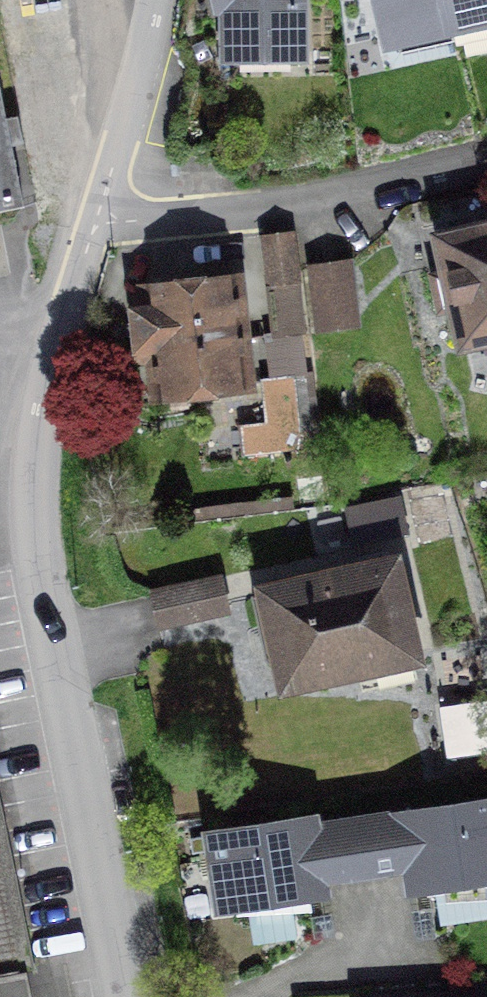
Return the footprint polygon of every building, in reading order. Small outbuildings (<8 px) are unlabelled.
[(219,73),(310,71),(309,0),(218,0),(219,73)] [(452,45),(443,0),(367,0),(381,61),(452,45)] [(452,45),(486,37),(486,0),(443,0),(452,45)] [(28,210),(0,82),(0,216),(28,210)] [(438,233),(467,350),(486,345),(486,221),(438,233)] [(297,231),(260,235),(272,336),(309,332),(297,231)] [(352,259),(308,265),(317,329),(360,324),(352,259)] [(245,264),(147,271),(156,399),(254,392),(245,264)] [(318,474),(292,483),(302,514),(328,505),(318,474)] [(401,549),(255,583),(280,694),(427,660),(401,549)] [(221,575),(151,591),(160,630),(230,614),(221,575)] [(410,862),(414,894),(486,884),(486,788),(400,801),(410,862)] [(400,801),(307,813),(317,875),(410,862),(400,801)] [(307,813),(197,829),(210,921),(321,905),(317,875),(307,813)]
